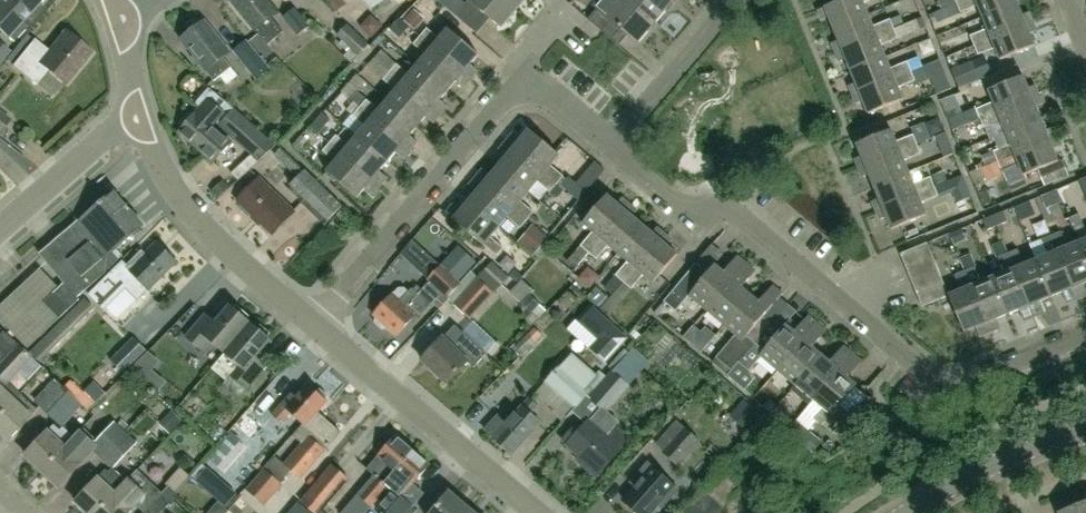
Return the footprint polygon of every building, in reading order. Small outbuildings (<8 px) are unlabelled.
[(38,4),(41,0),(0,0),(0,29),(8,36),(14,43),(44,9),(38,4)] [(272,17),(278,12),(268,0),(231,0),(230,0),(255,31),(256,30),(268,46),(284,33),(272,17)] [(341,0),(337,0),(330,5),(334,11),(343,4),(341,0)] [(364,1),(365,0),(371,11),(386,0),(364,0),(364,1)] [(456,17),(467,4),(462,0),(436,0),(456,17)] [(507,0),(469,0),(502,27),(518,9),(507,0)] [(518,9),(525,0),(507,0),(518,9)] [(589,19),(620,45),(628,35),(638,43),(655,23),(628,0),(605,0),(589,19)] [(655,23),(673,2),(670,0),(628,0),(655,23)] [(869,14),(865,3),(872,0),(842,0),(819,9),(823,19),(831,16),(836,28),(869,14)] [(938,0),(941,10),(964,0),(938,0)] [(941,10),(942,11),(957,4),(961,13),(979,5),(984,17),(1018,3),(1016,0),(964,0),(941,10)] [(1023,15),(1018,3),(984,17),(989,29),(970,36),(974,46),(1033,22),(1029,13),(1023,15)] [(370,14),(379,25),(391,16),(383,5),(370,14)] [(310,27),(296,8),(283,18),(298,36),(310,27)] [(413,9),(403,20),(413,28),(422,17),(413,9)] [(836,28),(841,39),(830,44),(835,54),(895,30),(911,24),(910,23),(905,25),(900,14),(874,26),(869,14),(836,28)] [(398,36),(407,25),(399,18),(390,29),(398,36)] [(914,33),(927,28),(923,18),(911,24),(914,33)] [(204,22),(183,40),(196,56),(193,59),(199,67),(202,64),(207,69),(206,70),(215,82),(221,76),(232,68),(223,57),(229,53),(204,22)] [(1037,31),(1033,22),(974,46),(978,55),(997,47),(1002,60),(1035,46),(1030,34),(1037,31)] [(369,46),(348,26),(337,37),(351,50),(344,57),(351,63),(359,56),(369,46)] [(420,36),(472,78),(479,70),(471,64),(479,54),(448,27),(440,38),(427,28),(420,36)] [(895,30),(835,54),(837,60),(839,65),(844,63),(849,61),(851,66),(854,72),(870,65),(887,58),(885,52),(882,46),(890,43),(899,39),(895,30)] [(23,52),(12,66),(32,82),(37,86),(50,70),(65,83),(67,84),(79,69),(92,53),(79,42),(66,31),(58,41),(49,51),(34,39),(23,52)] [(472,78),(420,36),(414,45),(426,54),(417,64),(449,90),(457,80),(465,86),(472,78)] [(974,46),(970,36),(960,41),(964,51),(974,46)] [(270,69),(247,41),(234,51),(257,80),(270,69)] [(10,52),(0,44),(0,65),(10,52)] [(449,90),(417,64),(409,74),(387,55),(380,64),(441,114),(448,106),(440,100),(449,90)] [(853,85),(848,87),(850,91),(852,96),(912,72),(924,67),(923,65),(921,61),(919,57),(905,63),(891,69),(889,63),(887,58),(870,65),(854,72),(856,77),(858,83),(853,85)] [(951,70),(958,88),(980,79),(973,61),(951,70)] [(441,114),(380,64),(373,72),(395,91),(387,100),(418,125),(426,116),(434,123),(441,114)] [(926,66),(924,67),(912,72),(916,81),(917,85),(931,79),(926,66)] [(912,72),(852,96),(856,105),(865,101),(870,114),(904,100),(899,88),(916,81),(912,72)] [(947,117),(952,130),(980,118),(1039,94),(1036,86),(1028,89),(1023,76),(989,90),(994,101),(976,109),(975,106),(963,111),(947,117)] [(217,92),(198,114),(211,126),(215,122),(258,161),(268,150),(274,144),(217,92)] [(1002,122),(1007,132),(1040,118),(1035,106),(1043,103),(1039,94),(980,118),(985,129),(1002,122)] [(418,125),(387,100),(379,110),(367,100),(360,108),(411,150),(419,141),(411,135),(418,125)] [(411,150),(360,108),(353,116),(365,126),(357,136),(388,161),(396,152),(404,159),(411,150)] [(0,111),(0,134),(11,119),(0,111)] [(319,134),(331,120),(323,113),(310,126),(319,134)] [(181,127),(184,129),(181,133),(213,162),(230,143),(211,126),(198,114),(197,114),(195,117),(192,114),(190,114),(181,125),(181,127)] [(1007,132),(1011,144),(981,156),(985,166),(1056,137),(1052,127),(1045,130),(1040,118),(1007,132)] [(937,119),(924,124),(930,137),(943,132),(937,119)] [(530,129),(522,139),(514,133),(507,141),(558,184),(564,176),(551,165),(560,154),(530,129)] [(914,135),(897,142),(892,130),(858,143),(863,155),(854,158),(858,168),(926,141),(926,140),(918,144),(914,135)] [(942,152),(952,148),(950,143),(946,133),(936,137),(942,152)] [(293,145),(299,150),(308,141),(302,135),(293,145)] [(337,135),(330,144),(381,185),(389,177),(381,170),(388,161),(357,136),(349,145),(337,135)] [(1056,137),(985,166),(989,176),(1019,163),(1024,175),(1038,169),(1045,184),(1068,175),(1062,160),(1058,161),(1053,149),(1060,146),(1056,137)] [(500,150),(507,156),(499,166),(529,191),(537,182),(551,193),(558,184),(507,141),(500,150)] [(274,144),(268,150),(298,178),(288,191),(324,227),(343,206),(277,144),(275,146),(274,144)] [(381,185),(330,144),(323,152),(335,162),(327,172),(357,198),(366,187),(374,194),(381,185)] [(918,144),(858,168),(860,173),(862,178),(866,176),(870,174),(873,180),(875,186),(909,172),(907,167),(905,162),(913,158),(922,154),(920,149),(918,144)] [(529,191),(499,166),(491,176),(483,169),(477,177),(526,221),(530,224),(531,223),(535,227),(540,220),(533,214),(534,212),(521,201),(529,191)] [(969,172),(973,182),(989,176),(985,166),(969,172)] [(294,211),(259,177),(250,169),(243,177),(251,185),(237,201),(272,234),(294,211)] [(935,185),(947,180),(943,171),(931,176),(935,185)] [(875,186),(880,198),(871,202),(875,211),(963,176),(962,175),(935,187),(931,177),(914,184),(909,172),(875,186)] [(579,201),(594,183),(584,175),(577,183),(569,176),(560,186),(579,201)] [(966,186),(963,176),(875,211),(879,220),(888,217),(893,229),(926,216),(922,204),(966,186)] [(526,221),(477,177),(470,185),(478,191),(469,201),(499,228),(507,218),(520,228),(526,221)] [(228,189),(221,181),(209,193),(216,200),(228,189)] [(114,192),(79,222),(102,249),(97,253),(101,259),(95,265),(72,285),(76,290),(80,286),(85,292),(105,274),(119,260),(113,253),(109,257),(107,255),(142,225),(114,192)] [(584,221),(595,230),(581,246),(589,253),(630,204),(622,197),(617,202),(607,194),(584,221)] [(499,228),(469,201),(461,211),(454,205),(446,214),(497,256),(504,248),(491,237),(499,228)] [(1029,201),(1015,207),(1020,220),(1035,214),(1029,201)] [(638,210),(630,204),(589,253),(598,260),(611,244),(620,252),(643,224),(633,216),(638,210)] [(993,216),(997,227),(1008,222),(1004,211),(993,216)] [(1069,218),(1078,242),(1085,261),(1085,230),(1080,214),(1069,218)] [(997,227),(993,216),(983,220),(987,231),(997,227)] [(102,249),(79,222),(41,255),(65,284),(53,294),(44,302),(60,319),(68,310),(79,300),(77,298),(85,292),(80,286),(76,290),(72,285),(95,265),(101,259),(97,253),(102,249)] [(530,224),(516,241),(532,255),(547,237),(535,227),(531,223),(530,224)] [(643,224),(620,252),(628,259),(614,276),(623,283),(664,234),(656,227),(652,232),(643,224)] [(954,246),(967,240),(962,228),(949,234),(954,246)] [(1051,235),(1077,296),(1085,293),(1085,289),(1083,282),(1085,281),(1085,261),(1078,242),(1067,247),(1061,232),(1051,235)] [(672,241),(664,234),(623,283),(632,290),(645,273),(655,282),(678,255),(668,246),(672,241)] [(1046,255),(1036,259),(1051,296),(1062,291),(1066,301),(1077,296),(1051,235),(1040,240),(1046,255)] [(427,280),(441,264),(414,239),(400,256),(427,280)] [(905,266),(933,256),(927,242),(900,253),(905,266)] [(105,278),(88,295),(96,302),(103,310),(114,299),(125,288),(136,299),(139,297),(157,279),(176,262),(166,252),(157,243),(151,249),(145,255),(141,251),(134,259),(127,266),(122,261),(105,278)] [(1051,296),(1036,259),(1024,264),(1018,249),(1008,252),(1034,314),(1044,310),(1040,300),(1051,296)] [(1034,314),(1008,252),(997,257),(1003,273),(992,277),(1007,314),(1020,308),(1024,318),(1034,314)] [(708,310),(747,264),(738,256),(724,272),(715,264),(708,272),(697,263),(663,302),(676,312),(690,296),(708,310)] [(939,269),(933,256),(905,266),(911,280),(939,269)] [(447,298),(461,283),(441,264),(427,280),(429,282),(447,298)] [(747,264),(708,310),(725,325),(751,295),(742,288),(756,271),(747,264)] [(461,283),(447,298),(449,300),(471,321),(503,284),(487,268),(478,277),(471,271),(461,283)] [(508,276),(517,283),(522,277),(514,269),(508,276)] [(944,283),(939,269),(911,280),(916,294),(944,283)] [(980,282),(975,269),(965,272),(969,281),(972,287),(976,298),(991,332),(1001,328),(997,318),(1007,314),(992,277),(980,282)] [(593,271),(584,272),(579,278),(589,287),(599,276),(593,271)] [(969,281),(965,272),(955,275),(960,290),(950,294),(965,331),(976,326),(980,336),(991,332),(976,298),(972,287),(969,281)] [(533,312),(539,318),(547,309),(531,295),(535,291),(522,279),(509,292),(532,313),(533,312)] [(447,298),(429,282),(422,289),(418,285),(413,291),(412,290),(411,292),(405,287),(399,288),(393,294),(373,315),(377,318),(375,320),(375,323),(382,330),(385,330),(387,327),(397,337),(415,317),(419,321),(434,305),(440,310),(449,300),(447,298)] [(950,296),(944,283),(916,294),(922,307),(950,296)] [(596,286),(587,297),(600,308),(609,297),(596,286)] [(751,295),(725,325),(736,334),(712,361),(728,375),(739,363),(739,362),(772,324),(763,317),(782,294),(772,286),(759,302),(751,295)] [(94,308),(84,299),(33,350),(48,365),(53,359),(48,355),(94,308)] [(665,307),(661,304),(654,313),(657,316),(665,307)] [(212,344),(225,354),(211,369),(227,382),(232,376),(247,389),(267,366),(256,357),(269,340),(229,306),(215,322),(205,314),(184,338),(202,353),(212,344)] [(604,359),(625,336),(592,306),(579,320),(599,338),(590,347),(604,359)] [(781,331),(772,324),(739,362),(739,363),(750,372),(762,357),(778,370),(817,323),(809,316),(794,332),(785,325),(781,331)] [(826,330),(817,323),(778,370),(795,385),(821,355),(812,348),(826,330)] [(447,383),(466,362),(474,369),(487,354),(456,325),(443,338),(422,360),(447,383)] [(694,326),(683,338),(690,344),(700,332),(694,326)] [(20,344),(5,332),(0,337),(0,365),(20,344)] [(124,374),(147,351),(133,338),(111,360),(124,374)] [(0,365),(0,416),(21,394),(10,384),(35,357),(20,344),(0,365)] [(821,355),(795,385),(791,390),(809,405),(813,400),(814,400),(853,353),(844,346),(830,363),(821,355)] [(629,351),(612,370),(631,387),(648,368),(629,351)] [(149,352),(141,360),(153,370),(160,361),(149,352)] [(853,353),(814,400),(814,401),(787,432),(802,444),(812,433),(810,431),(818,422),(833,434),(850,414),(839,405),(856,385),(847,378),(862,360),(853,353)] [(563,364),(561,362),(544,382),(574,411),(606,375),(600,370),(592,379),(567,359),(563,364)] [(71,392),(65,386),(56,378),(34,401),(48,415),(71,392)] [(72,379),(65,386),(71,392),(84,404),(89,409),(95,403),(72,379)] [(321,387),(319,390),(309,382),(297,395),(293,392),(273,413),(283,422),(291,413),(302,423),(305,425),(318,412),(329,399),(326,396),(328,394),(321,387)] [(615,403),(597,387),(588,397),(602,408),(607,413),(615,403)] [(71,392),(48,415),(62,428),(60,430),(54,424),(48,432),(48,431),(25,455),(42,471),(74,436),(64,427),(84,404),(71,392)] [(0,416),(0,431),(9,440),(38,409),(21,394),(0,416)] [(541,424),(533,416),(540,407),(529,397),(521,406),(506,423),(498,416),(485,431),(512,455),(541,424)] [(748,402),(736,417),(751,430),(764,415),(748,402)] [(860,418),(868,425),(875,418),(867,410),(860,418)] [(173,412),(163,422),(173,431),(182,420),(173,412)] [(302,441),(283,462),(293,470),(291,472),(299,478),(327,447),(326,445),(339,431),(318,412),(305,425),(302,423),(293,433),(302,441)] [(273,433),(250,413),(234,432),(258,452),(273,433)] [(93,451),(101,458),(127,432),(115,421),(97,440),(83,427),(74,438),(42,471),(59,487),(93,451)] [(656,445),(679,465),(700,441),(677,421),(656,445)] [(604,436),(589,422),(582,430),(575,425),(562,440),(567,444),(586,462),(583,465),(595,477),(620,450),(619,449),(628,439),(613,426),(604,436)] [(101,458),(112,469),(109,472),(106,469),(98,478),(98,477),(75,501),(88,512),(97,512),(125,483),(126,481),(127,481),(114,469),(139,443),(127,432),(101,458)] [(375,505),(382,497),(390,489),(387,486),(384,484),(399,468),(413,451),(396,437),(368,470),(375,476),(358,496),(344,512),(368,512),(375,505)] [(375,505),(382,511),(384,512),(406,512),(410,508),(423,493),(418,489),(413,484),(421,475),(429,465),(421,458),(413,451),(399,468),(384,484),(387,486),(390,489),(382,497),(375,505)] [(640,471),(629,483),(634,487),(623,500),(637,512),(654,512),(659,508),(662,510),(680,490),(649,462),(640,471)] [(301,502),(314,512),(322,512),(347,481),(348,482),(351,479),(332,464),(301,502)] [(691,505),(690,504),(683,512),(719,512),(745,483),(724,465),(691,505)] [(206,468),(194,481),(202,487),(213,475),(206,468)] [(283,484),(282,483),(265,468),(246,490),(264,505),(283,484)] [(143,512),(168,485),(156,474),(137,494),(141,498),(135,504),(143,512)] [(97,512),(127,512),(131,508),(129,506),(134,501),(130,498),(136,492),(126,484),(128,482),(127,481),(126,481),(125,483),(97,512)] [(143,512),(144,512),(163,512),(178,495),(181,498),(189,489),(184,484),(176,493),(168,485),(143,512)] [(236,495),(228,488),(217,501),(224,508),(236,495)] [(471,510),(450,492),(432,512),(468,512),(471,510)] [(297,503),(289,512),(309,512),(297,503)] [(1061,512),(1085,512),(1085,503),(1061,512)]
